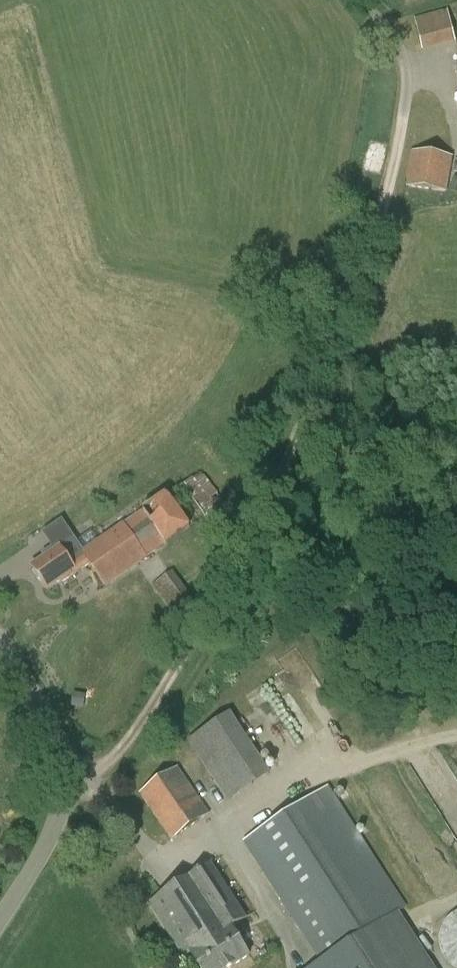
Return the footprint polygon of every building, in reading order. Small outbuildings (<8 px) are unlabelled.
[(448,9),(414,18),(422,52),(456,42),(448,9)] [(453,157),(411,152),(405,187),(447,194),(447,192),(456,193),(456,169),(451,168),(453,157)] [(186,483),(206,514),(225,502),(204,471),(186,483)] [(142,511),(82,552),(90,565),(90,566),(105,588),(166,546),(192,528),(167,493),(142,511)] [(90,565),(82,552),(81,553),(74,540),(32,567),(47,589),(60,580),(62,584),(90,566),(90,565)] [(197,604),(173,571),(152,585),(177,619),(197,604)] [(189,740),(229,802),(271,775),(230,713),(189,740)] [(178,766),(139,794),(171,842),(210,814),(178,766)] [(397,914),(401,912),(407,908),(328,788),(296,809),(244,843),(260,867),(322,963),(314,967),(432,967),(397,914)] [(190,953),(200,967),(233,967),(250,956),(233,929),(246,919),(211,864),(154,901),(182,945),(177,949),(183,958),(190,953)] [(440,943),(440,946),(440,949),(441,953),(442,955),(444,958),(445,960),(446,962),(448,963),(450,966),(453,967),(456,967),(456,913),(455,914),(452,916),(450,918),(448,920),(446,921),(445,924),(443,926),(442,928),(442,930),(441,934),(440,937),(440,940),(440,943)]
